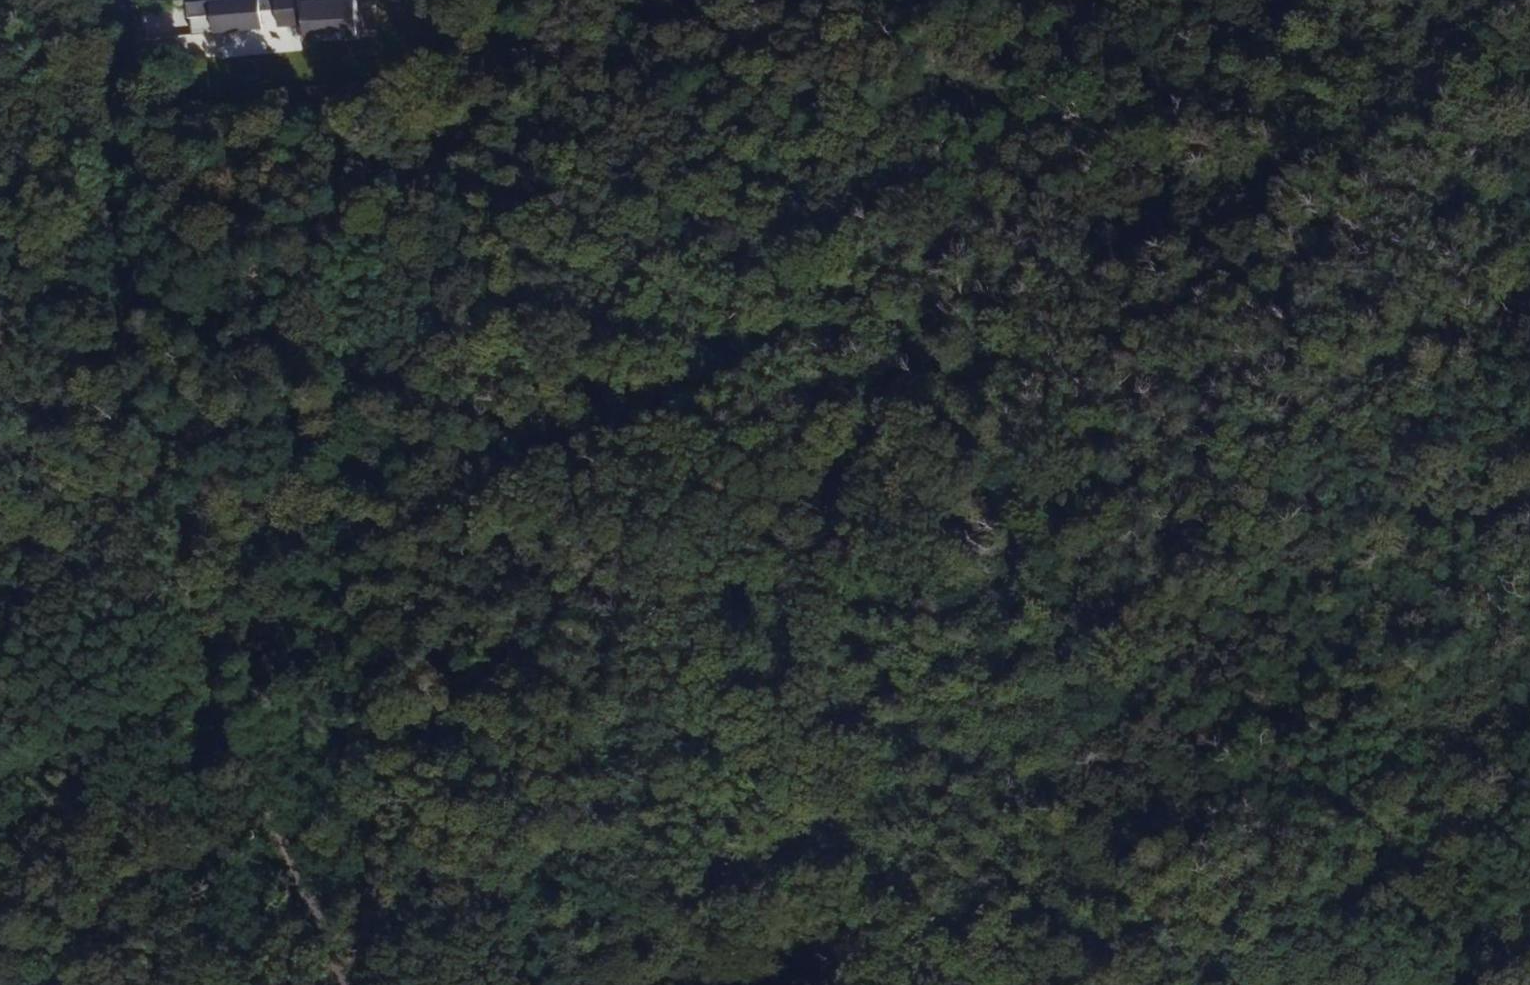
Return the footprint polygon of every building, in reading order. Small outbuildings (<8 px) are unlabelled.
[(358,42),(355,0),(186,0),(188,33),(243,29),(244,49),(358,42)]
